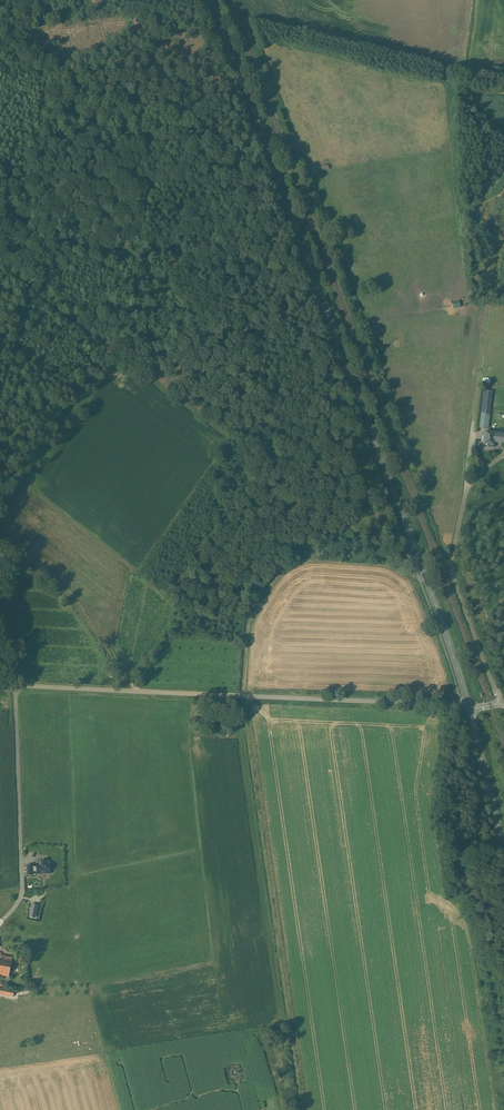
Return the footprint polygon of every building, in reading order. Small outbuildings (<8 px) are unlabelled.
[(482,408),(479,428),(488,429),(491,409),(482,408)] [(484,432),(484,437),(482,436),(481,441),(483,442),(483,448),(489,449),(489,448),(493,448),(493,445),(493,443),(494,442),(503,444),(503,441),(503,435),(494,434),(495,433),(484,432)] [(488,479),(480,485),(481,487),(490,481),(488,479)] [(36,867),(37,871),(41,871),(41,874),(46,873),(46,871),(50,871),(49,864),(46,864),(46,862),(46,861),(45,861),(40,862),(40,864),(37,864),(36,867)] [(0,962),(0,975),(8,976),(12,957),(2,955),(1,955),(0,962)] [(0,988),(0,994),(13,997),(15,991),(0,988)]
